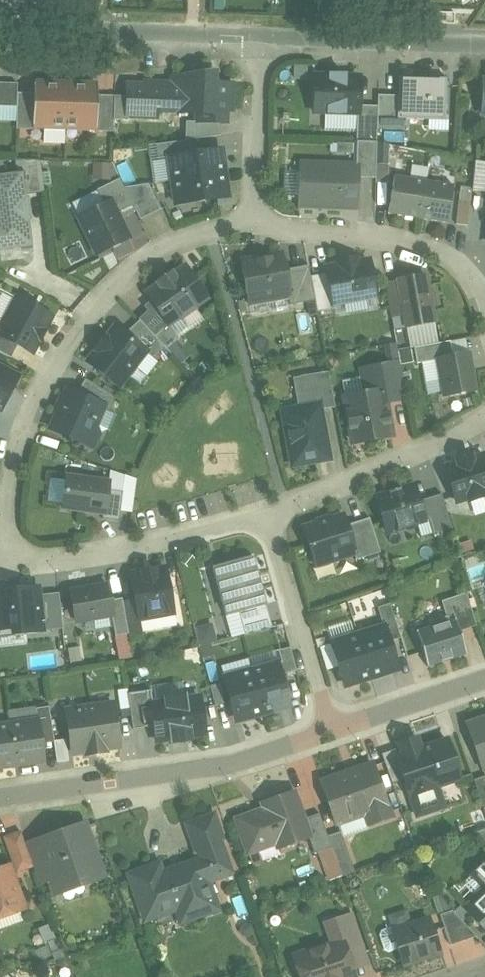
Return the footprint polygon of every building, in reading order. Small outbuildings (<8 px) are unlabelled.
[(129,96),(116,96),(115,120),(129,120),(129,116),(158,117),(159,105),(174,106),(173,112),(198,113),(198,122),(187,122),(187,140),(193,140),(222,135),(223,122),(228,122),(228,110),(233,110),(234,84),(216,83),(216,72),(174,78),(174,84),(146,83),(146,85),(129,84),(129,96)] [(346,75),(332,74),(332,77),(317,76),(316,111),(330,111),(330,113),(346,114),(346,112),(359,112),(360,112),(360,105),(361,78),(346,77),(346,75)] [(448,78),(400,77),(400,95),(399,119),(407,119),(447,120),(448,78)] [(19,83),(7,83),(6,106),(18,107),(19,93),(19,83)] [(68,84),(36,84),(35,93),(34,125),(35,126),(66,126),(68,84)] [(100,85),(68,84),(66,126),(97,127),(98,127),(99,95),(100,85)] [(35,93),(19,93),(18,107),(18,129),(35,129),(35,126),(34,125),(35,93)] [(116,96),(99,95),(98,127),(97,127),(97,131),(115,132),(115,120),(116,96)] [(400,95),(380,95),(379,106),(379,129),(406,130),(407,119),(399,119),(400,95)] [(379,106),(360,105),(360,112),(359,112),(358,141),(359,141),(378,142),(379,129),(379,106)] [(48,130),(48,141),(70,141),(70,131),(48,130)] [(187,140),(157,144),(159,159),(171,158),(171,157),(195,153),(193,140),(187,140)] [(378,142),(359,141),(358,165),(359,165),(359,177),(377,178),(378,164),(378,142)] [(390,144),(378,142),(378,164),(390,164),(390,144)] [(195,153),(171,157),(171,158),(174,180),(226,173),(223,150),(195,153)] [(41,161),(15,160),(17,175),(18,175),(21,196),(45,193),(41,161)] [(96,163),(96,178),(118,179),(118,163),(96,163)] [(358,165),(303,164),(301,205),(358,207),(359,177),(359,165),(358,165)] [(226,173),(174,180),(178,204),(229,197),(226,173)] [(0,177),(0,252),(33,248),(30,227),(24,227),(21,196),(18,175),(17,175),(0,177)] [(427,181),(396,176),(390,213),(421,218),(427,181)] [(122,179),(98,190),(105,204),(112,201),(121,219),(137,211),(126,187),(122,179)] [(455,185),(427,181),(421,218),(449,223),(455,185)] [(162,209),(150,184),(126,187),(137,211),(142,219),(162,209)] [(105,204),(80,216),(99,254),(131,238),(121,219),(112,201),(105,204)] [(282,256),(242,263),(250,305),(290,297),(285,270),(282,256)] [(357,259),(340,262),(340,267),(328,269),(329,273),(334,303),(335,303),(377,295),(370,261),(358,263),(357,259)] [(310,265),(285,270),(290,297),(292,306),(317,301),(312,276),(310,265)] [(187,267),(174,276),(173,274),(160,283),(161,285),(149,293),(169,323),(170,324),(171,323),(182,315),(184,317),(197,308),(195,306),(208,298),(187,267)] [(329,273),(312,276),(317,301),(319,312),(337,308),(335,303),(334,303),(329,273)] [(427,275),(400,280),(407,316),(406,316),(408,326),(435,321),(433,306),(436,305),(434,290),(430,291),(427,275)] [(400,280),(387,283),(393,318),(406,316),(407,316),(400,280)] [(18,345),(33,353),(51,317),(17,299),(0,333),(0,336),(18,345)] [(156,335),(141,320),(126,334),(147,350),(146,351),(154,357),(166,346),(156,335)] [(169,323),(156,335),(166,346),(168,348),(180,337),(171,323),(170,324),(169,323)] [(126,334),(118,328),(109,339),(107,338),(98,350),(99,351),(90,362),(120,385),(128,375),(130,376),(141,362),(139,361),(146,351),(147,350),(126,334)] [(18,345),(0,336),(0,352),(11,358),(18,345)] [(451,341),(416,348),(419,363),(439,360),(439,359),(454,356),(451,341)] [(454,356),(439,359),(439,360),(446,396),(477,390),(470,353),(454,356)] [(401,363),(370,368),(374,392),(384,390),(386,402),(408,398),(401,363)] [(0,366),(0,408),(3,409),(20,377),(0,366)] [(314,375),(321,410),(335,408),(329,372),(314,375)] [(314,375),(293,379),(299,409),(284,412),(290,448),(295,447),(298,465),(329,459),(321,410),(314,375)] [(117,398),(87,379),(78,393),(105,404),(103,408),(111,412),(117,398)] [(78,393),(70,390),(53,430),(71,437),(74,445),(101,434),(96,424),(103,408),(105,404),(78,393)] [(374,392),(359,395),(346,397),(347,399),(355,441),(355,443),(359,442),(386,437),(393,436),(391,427),(386,402),(384,390),(374,392)] [(458,459),(460,463),(447,467),(458,501),(471,497),(472,500),(484,496),(484,493),(484,455),(473,459),(472,455),(458,459)] [(110,482),(68,477),(64,507),(105,513),(106,513),(109,489),(110,482)] [(401,488),(390,491),(390,492),(391,492),(391,493),(377,498),(388,532),(405,526),(409,528),(416,526),(418,522),(426,520),(420,501),(416,486),(402,490),(402,488),(401,488)] [(125,492),(109,489),(106,513),(105,513),(104,519),(121,521),(125,492)] [(443,494),(420,501),(426,520),(430,519),(435,534),(454,528),(443,494)] [(332,518),(318,523),(319,524),(306,528),(317,565),(356,553),(357,553),(348,525),(345,516),(332,520),(332,518)] [(371,518),(348,525),(357,553),(356,553),(358,560),(382,552),(371,518)] [(255,556),(214,567),(227,616),(241,612),(241,611),(267,604),(268,604),(255,556)] [(156,569),(143,571),(143,573),(132,575),(137,599),(140,618),(141,618),(175,612),(167,569),(156,571),(156,569)] [(109,584),(72,591),(78,622),(113,615),(115,615),(112,600),(109,584)] [(0,591),(0,629),(14,628),(15,634),(45,631),(41,595),(40,587),(0,591)] [(61,593),(41,595),(45,631),(64,628),(61,593)] [(468,593),(443,601),(448,616),(450,615),(451,620),(457,618),(461,631),(478,626),(468,593)] [(124,598),(112,600),(115,615),(113,615),(117,636),(130,633),(124,601),(124,598)] [(137,599),(124,601),(130,633),(131,637),(144,634),(141,618),(140,618),(137,599)] [(402,638),(392,603),(379,607),(385,627),(386,626),(391,641),(402,638)] [(267,604),(241,611),(241,612),(247,634),(274,627),(267,604)] [(448,616),(430,622),(432,626),(418,631),(429,666),(469,654),(461,631),(457,618),(451,620),(450,615),(448,616)] [(385,627),(360,635),(373,677),(396,670),(398,665),(391,641),(386,626),(385,627)] [(360,635),(333,643),(340,666),(345,681),(350,684),(373,677),(360,635)] [(78,639),(66,641),(69,668),(81,667),(78,639)] [(333,643),(321,647),(329,670),(340,666),(333,643)] [(280,663),(253,670),(264,713),(287,706),(290,701),(280,663)] [(253,670),(226,678),(236,716),(241,719),(264,713),(253,670)] [(133,729),(155,726),(152,704),(154,704),(152,690),(129,693),(133,729)] [(155,726),(158,742),(173,739),(173,743),(191,740),(190,737),(205,735),(200,697),(185,699),(184,696),(167,699),(167,702),(154,704),(152,704),(155,726)] [(115,704),(68,710),(74,752),(88,750),(88,754),(108,751),(107,748),(121,745),(115,704)] [(51,706),(37,708),(39,720),(39,722),(53,720),(51,706)] [(469,725),(484,766),(484,719),(469,725)] [(39,720),(11,724),(17,765),(45,761),(42,743),(39,722),(39,720)] [(53,720),(39,722),(42,743),(56,741),(53,720)] [(17,765),(11,724),(0,725),(0,767),(17,765)] [(67,739),(56,741),(59,762),(70,760),(67,739)] [(401,756),(400,756),(408,778),(421,815),(447,805),(447,804),(443,805),(436,787),(463,777),(450,740),(401,756)] [(398,748),(385,753),(396,782),(408,778),(400,756),(401,756),(398,748)] [(375,764),(324,780),(337,822),(369,811),(373,823),(393,816),(375,764)] [(296,789),(261,801),(264,809),(237,819),(249,851),(280,840),(282,847),(313,836),(307,817),(296,789)] [(321,812),(307,817),(313,836),(318,851),(333,846),(329,834),(321,812)] [(217,816),(188,826),(197,852),(200,851),(221,844),(226,842),(217,816)] [(85,822),(42,837),(50,861),(46,862),(51,877),(53,881),(61,885),(79,879),(87,882),(104,876),(85,822)] [(24,830),(7,836),(19,870),(36,865),(28,841),(24,830)] [(356,872),(342,830),(329,834),(333,846),(344,876),(356,872)] [(42,837),(28,841),(36,865),(41,881),(51,877),(46,862),(50,861),(42,837)] [(203,860),(183,867),(184,870),(162,877),(158,865),(130,874),(144,914),(161,908),(160,906),(175,901),(182,922),(205,914),(200,899),(214,895),(209,882),(232,874),(221,844),(200,851),(203,860)] [(476,872),(477,873),(480,871),(484,876),(484,863),(476,872)] [(0,869),(0,917),(24,908),(9,866),(0,869)] [(471,907),(484,922),(484,894),(471,907)] [(480,935),(456,909),(444,913),(453,944),(480,935)] [(367,951),(353,912),(337,918),(345,939),(351,956),(367,951)] [(396,929),(395,929),(401,948),(406,963),(443,952),(432,917),(396,929)] [(394,925),(383,929),(381,934),(386,949),(391,951),(401,948),(395,929),(396,929),(394,925)] [(345,939),(317,950),(313,947),(304,950),(302,954),(308,972),(302,974),(303,976),(352,976),(358,975),(351,956),(345,939)] [(382,976),(422,976),(428,976),(425,962),(380,972),(382,976)]
